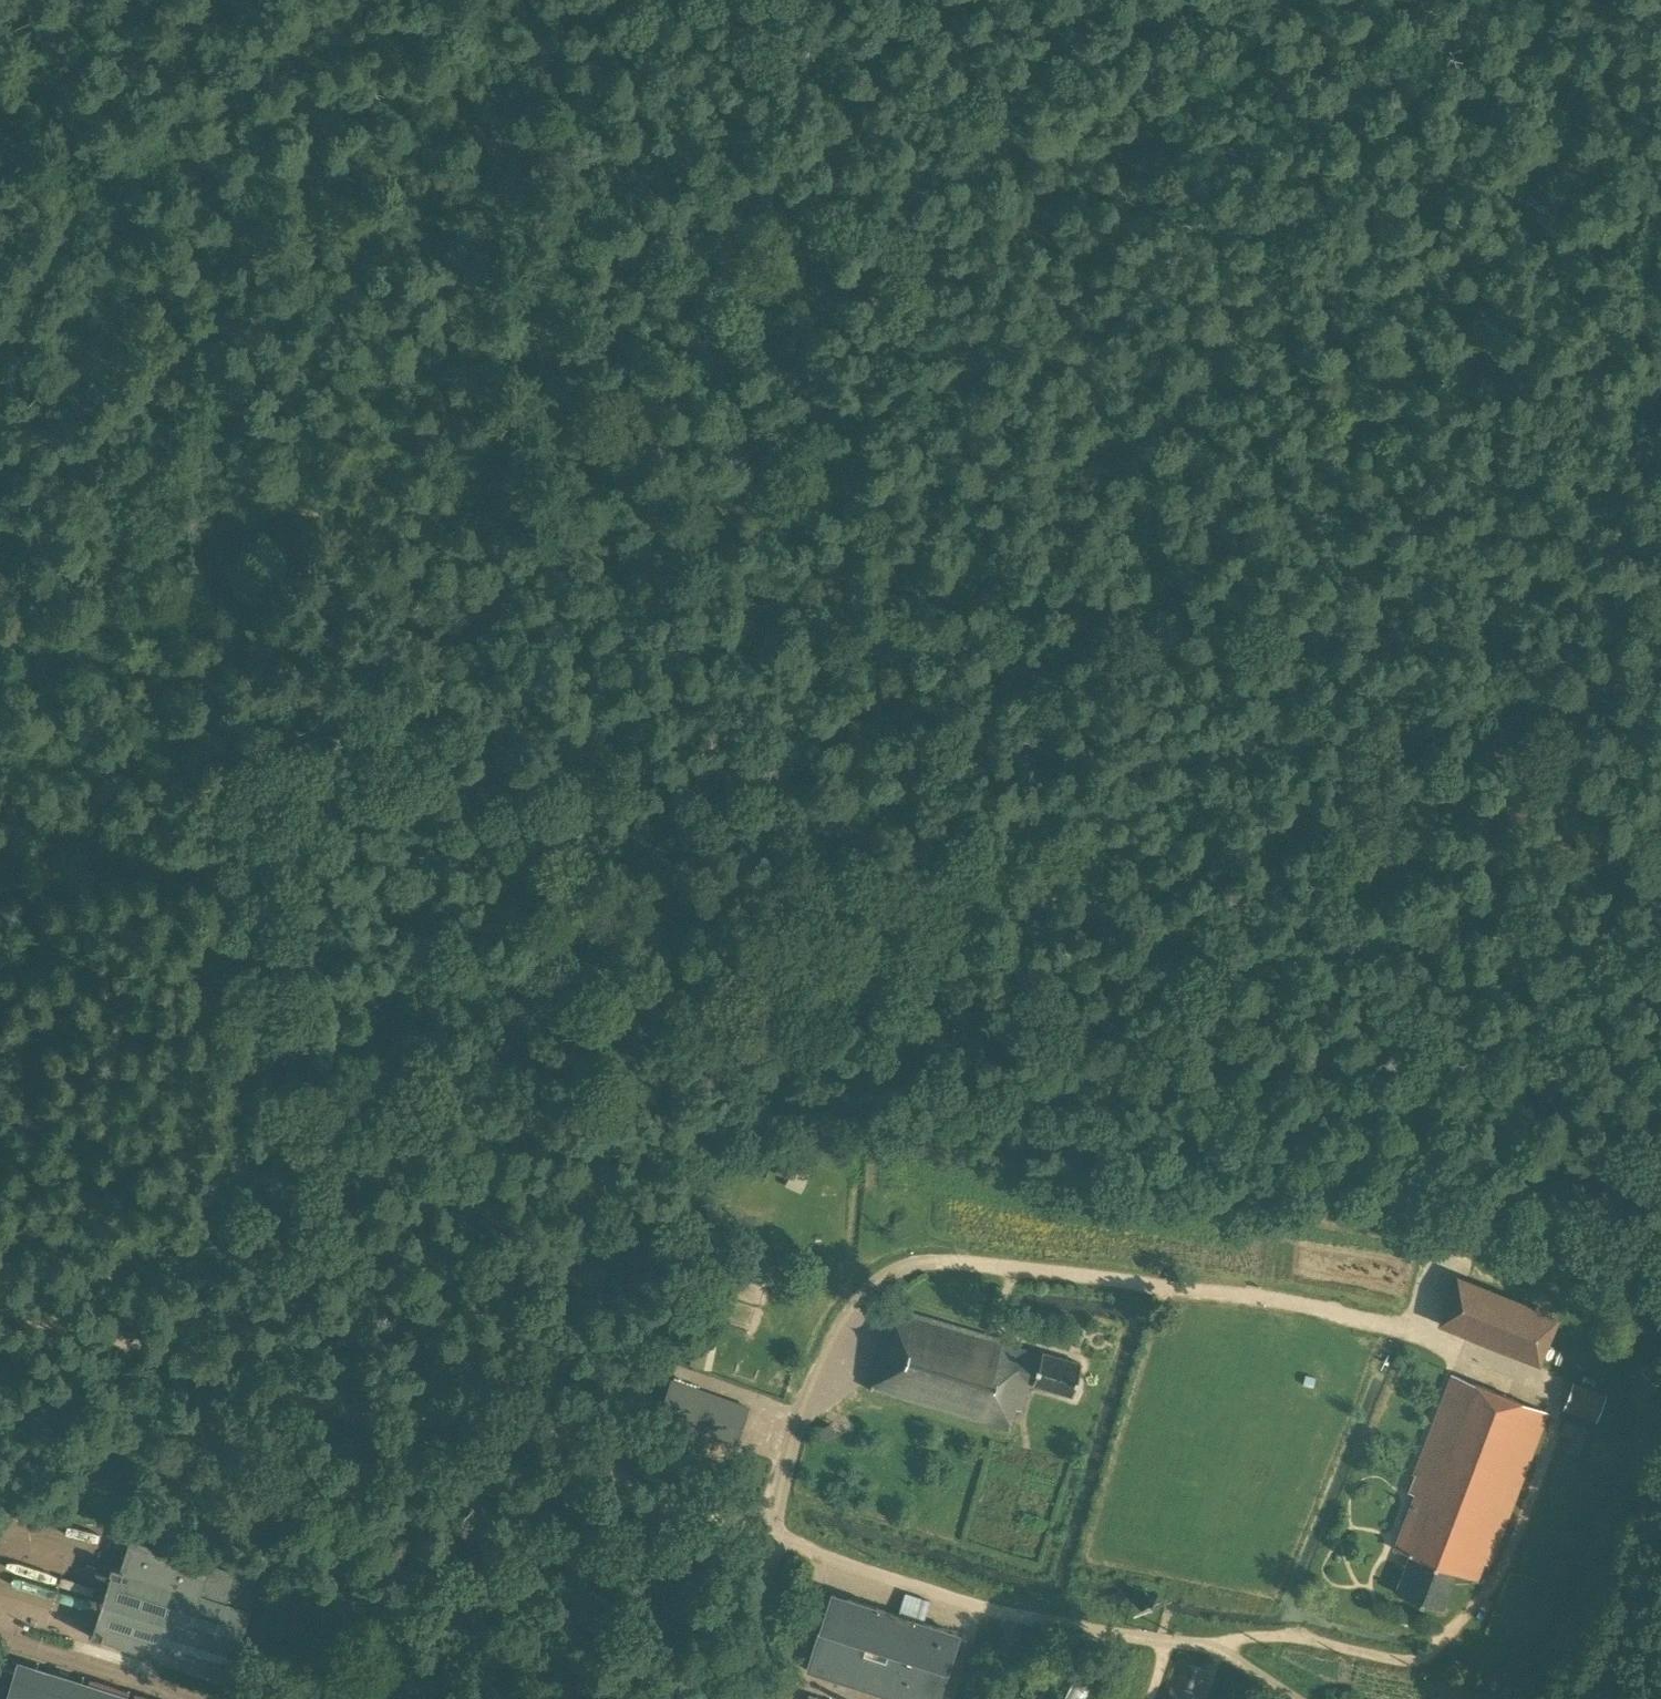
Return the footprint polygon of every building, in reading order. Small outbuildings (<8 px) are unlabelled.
[(788,1166),(781,1187),(798,1192),(805,1171),(788,1166)] [(1560,1318),(1456,1276),(1436,1326),(1540,1368),(1560,1318)] [(1003,1338),(894,1306),(884,1339),(870,1388),(1009,1429),(1016,1408),(1021,1409),(1029,1382),(1072,1394),(1081,1362),(1042,1350),(1041,1353),(1010,1344),(1002,1341),(1003,1338)] [(1487,1573),(1547,1411),(1465,1379),(1450,1373),(1411,1473),(1414,1474),(1407,1491),(1413,1494),(1393,1548),(1409,1554),(1406,1561),(1402,1572),(1394,1591),(1441,1609),(1456,1571),(1480,1572),(1487,1573)] [(670,1380),(656,1419),(734,1446),(747,1407),(670,1380)] [(1564,1420),(1559,1434),(1570,1438),(1575,1424),(1564,1420)] [(829,1423),(818,1430),(827,1443),(837,1436),(829,1423)] [(89,1630),(88,1635),(115,1644),(228,1680),(251,1610),(247,1609),(256,1582),(234,1575),(235,1571),(129,1537),(126,1544),(125,1551),(122,1558),(120,1565),(119,1567),(112,1564),(108,1577),(106,1583),(104,1591),(102,1597),(99,1605),(97,1611),(95,1619),(93,1625),(92,1628),(91,1631),(89,1630)] [(900,1698),(938,1698),(959,1634),(924,1622),(931,1600),(905,1592),(899,1614),(833,1593),(823,1625),(808,1670),(900,1698)] [(1013,1656),(1022,1629),(1005,1623),(996,1651),(1013,1656)] [(1180,1662),(1176,1675),(1173,1688),(1201,1695),(1208,1669),(1180,1662)] [(15,1680),(0,1675),(0,1698),(75,1698),(15,1680)]
